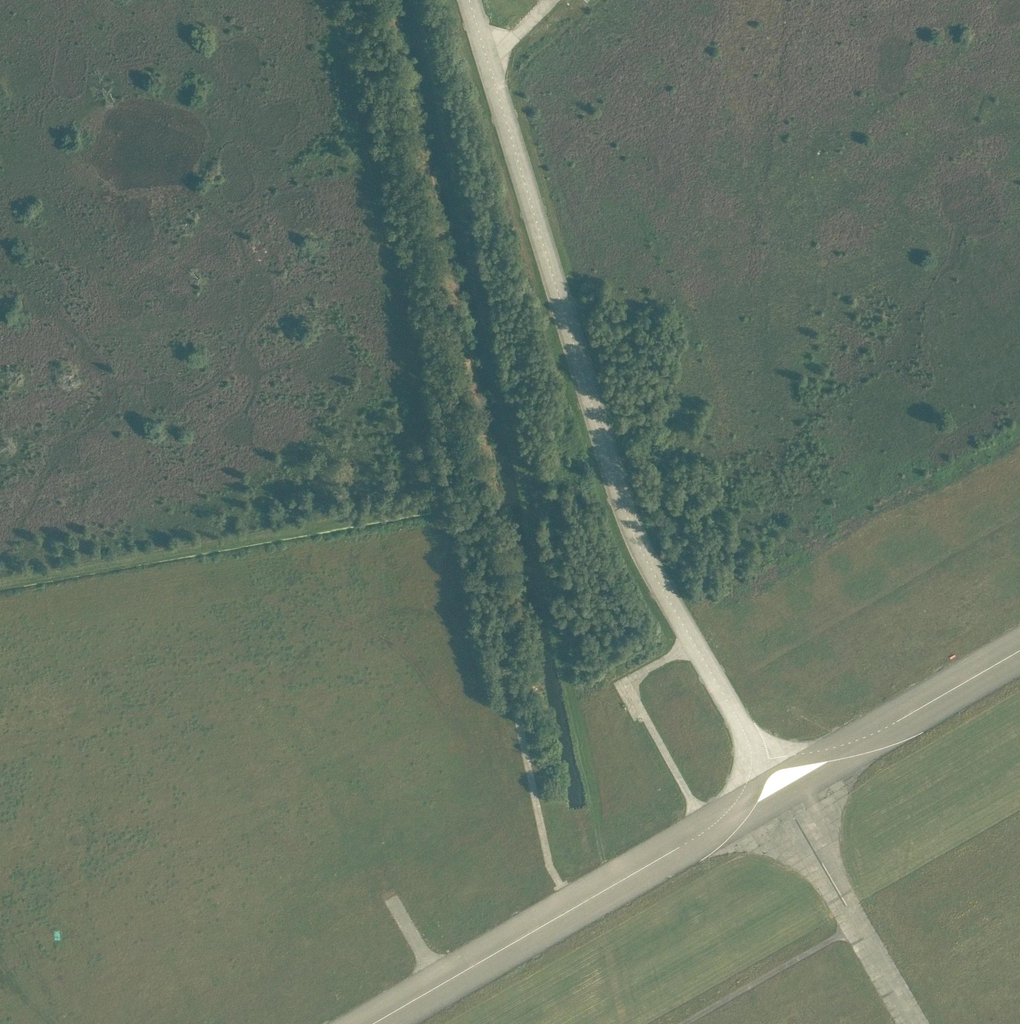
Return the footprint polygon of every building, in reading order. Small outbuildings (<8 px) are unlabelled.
[(510,648),(498,651),(500,664),(513,662),(510,648)]
